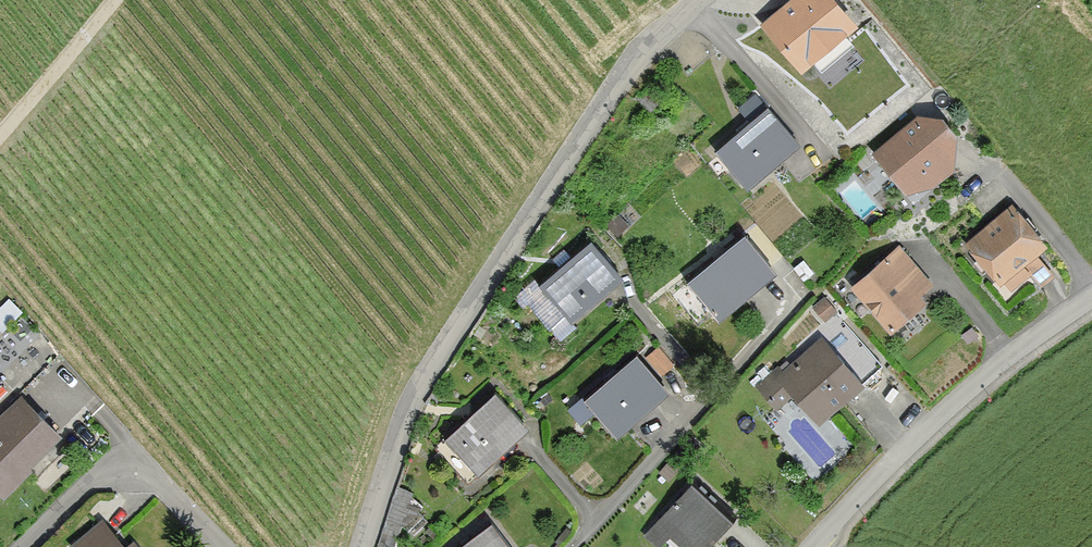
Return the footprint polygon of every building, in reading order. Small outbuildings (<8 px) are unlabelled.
[(852,25),(832,0),(796,0),(767,25),(802,66),(852,25)] [(767,107),(716,151),(743,182),(764,164),(768,170),(799,144),(767,107)] [(918,120),(877,154),(906,188),(924,174),(931,183),(949,168),(952,135),(941,122),(918,120)] [(1014,209),(970,246),(998,280),(1042,243),(1014,209)] [(688,282),(702,299),(687,311),(698,325),(713,312),(719,320),(775,272),(744,235),(688,282)] [(571,321),(622,277),(591,241),(540,284),(535,279),(514,297),(523,308),(528,304),(551,330),(567,316),(571,321)] [(885,259),(854,286),(892,330),(923,303),(895,270),(907,259),(899,248),(886,260),(885,259)] [(881,365),(835,313),(798,345),(806,355),(783,375),(778,369),(758,386),(776,407),(795,390),(820,419),(881,365)] [(636,355),(585,399),(617,436),(668,391),(636,355)] [(478,474),(528,428),(495,392),(445,438),(454,448),(444,457),(463,478),(473,469),(478,474)] [(58,433),(24,399),(0,423),(0,492),(3,495),(30,469),(26,465),(58,433)] [(696,480),(646,535),(658,546),(669,534),(684,546),(707,546),(736,516),(696,480)] [(491,522),(458,546),(510,546),(491,522)] [(102,523),(76,546),(122,546),(102,523)]
